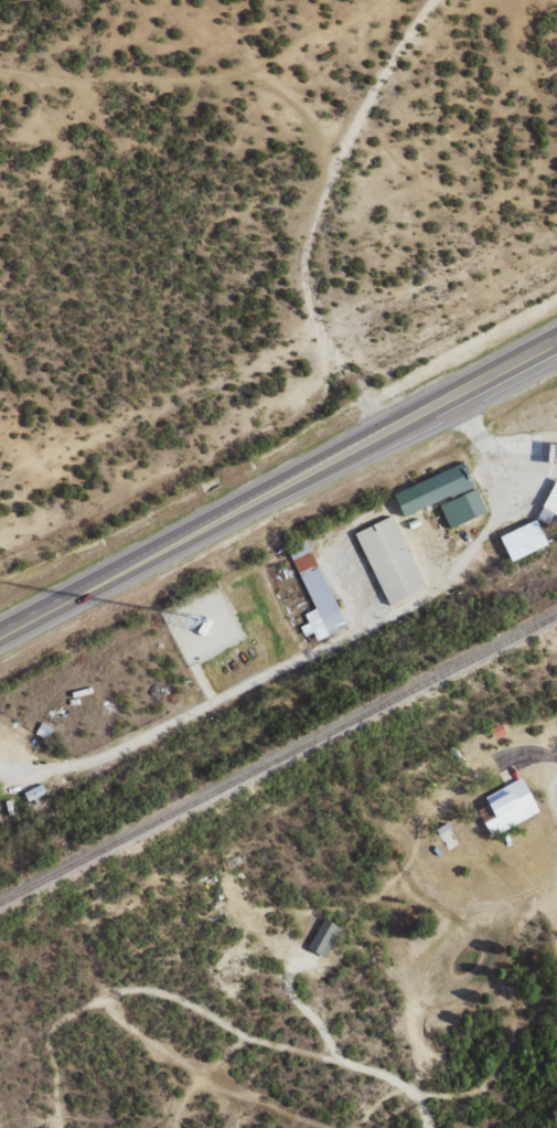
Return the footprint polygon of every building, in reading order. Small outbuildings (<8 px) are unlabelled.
[(482,513),(463,464),(390,492),(400,517),(436,503),(446,527),(482,513)] [(553,480),(535,516),(552,524),(551,526),(556,529),(556,482),(553,480)] [(353,533),(385,605),(423,588),(391,516),(353,533)] [(507,561),(547,545),(536,519),(497,536),(507,561)] [(312,610),(303,613),(307,624),(299,627),(303,636),(312,633),(315,640),(343,629),(309,540),(288,548),(312,610)] [(505,734),(499,723),(487,729),(493,740),(505,734)] [(481,797),(491,817),(482,822),(489,837),(538,812),(520,777),(481,797)] [(27,801),(46,792),(41,782),(22,792),(27,801)] [(459,844),(447,821),(435,828),(447,850),(459,844)] [(340,928),(322,917),(305,947),(323,957),(340,928)]
